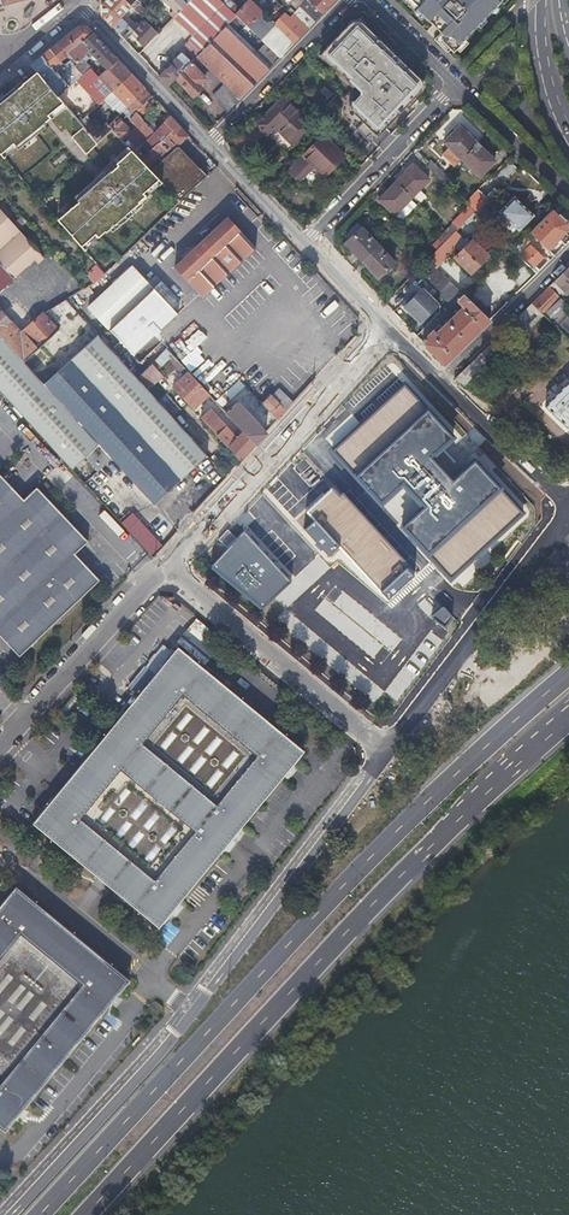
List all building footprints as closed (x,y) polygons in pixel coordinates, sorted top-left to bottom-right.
[(130,6),(125,0),(105,0),(102,3),(102,17),(119,34),(126,27),(127,25),(120,17),(130,6)] [(185,6),(180,0),(162,0),(173,12),(169,16),(172,19),(181,10),(185,6)] [(199,44),(203,49),(234,17),(217,0),(190,0),(185,6),(181,10),(201,30),(193,38),(199,44)] [(217,0),(234,17),(279,58),(294,42),(335,0),(304,0),(288,18),(283,14),(273,24),(259,11),(257,13),(244,1),(236,9),(226,0),(218,0),(217,0)] [(419,7),(417,9),(445,37),(441,40),(454,52),(460,46),(458,44),(501,0),(412,0),(419,7)] [(145,20),(150,16),(138,4),(137,4),(133,8),(141,17),(145,20)] [(119,34),(138,54),(158,33),(145,20),(141,17),(135,23),(145,33),(138,40),(126,27),(119,34)] [(220,80),(224,83),(239,98),(279,58),(234,17),(203,49),(200,52),(193,59),(196,62),(199,65),(201,62),(212,72),(207,77),(215,85),(220,80)] [(422,89),(422,82),(420,78),(363,22),(360,21),(356,20),(353,21),(350,22),(319,54),(333,67),(336,64),(351,78),(348,80),(359,91),(359,96),(351,104),(354,106),(353,113),(377,136),(422,89)] [(77,27),(50,50),(61,62),(70,54),(77,63),(91,52),(92,54),(92,55),(92,57),(93,58),(94,59),(95,60),(98,59),(107,70),(118,60),(87,27),(77,27)] [(50,50),(31,66),(37,73),(58,97),(77,81),(91,68),(85,61),(77,68),(70,60),(64,65),(61,62),(50,50)] [(167,86),(175,77),(190,62),(181,52),(157,76),(167,86)] [(191,67),(196,62),(193,59),(190,62),(175,77),(194,97),(202,90),(198,86),(204,80),(191,67)] [(106,98),(113,92),(131,74),(118,60),(107,70),(99,77),(91,68),(77,81),(99,105),(102,103),(106,98)] [(207,77),(212,72),(201,62),(199,65),(201,67),(199,69),(207,77)] [(58,97),(37,73),(0,103),(0,154),(1,155),(14,144),(15,146),(21,140),(23,142),(46,123),(43,120),(48,116),(63,103),(58,97)] [(113,92),(127,107),(145,89),(131,74),(113,92)] [(239,98),(224,83),(211,96),(227,111),(239,98)] [(128,140),(137,149),(154,132),(139,116),(151,106),(147,101),(152,96),(145,89),(127,107),(133,114),(130,117),(130,120),(135,126),(131,130),(129,129),(124,135),(127,137),(134,131),(135,133),(128,140)] [(284,152),(298,137),(312,123),(283,95),(256,123),(284,152)] [(112,104),(109,101),(106,98),(102,103),(107,108),(112,104)] [(66,107),(63,103),(48,116),(51,120),(66,107)] [(123,141),(127,137),(124,135),(129,129),(127,126),(117,116),(108,125),(113,130),(122,141),(123,141)] [(154,132),(137,149),(134,153),(159,180),(179,202),(205,177),(176,147),(188,135),(170,116),(154,132)] [(77,120),(82,126),(85,123),(80,117),(77,120)] [(92,130),(88,133),(98,144),(113,130),(108,125),(103,120),(92,130)] [(88,133),(92,130),(86,122),(85,123),(82,126),(83,127),(88,133)] [(98,145),(98,144),(88,133),(83,127),(72,137),(87,154),(98,145)] [(444,143),(461,160),(476,144),(459,127),(444,143)] [(316,166),(326,175),(345,155),(323,134),(288,169),(299,179),(311,166),(316,166)] [(476,144),(461,160),(478,177),(493,161),(476,144)] [(137,200),(159,180),(134,153),(131,150),(117,164),(119,166),(112,172),(111,171),(79,201),(80,202),(74,208),(73,208),(59,221),(81,245),(94,233),(97,236),(104,230),(105,231),(138,201),(137,200)] [(425,166),(441,181),(446,175),(431,160),(425,166)] [(395,183),(410,197),(427,179),(412,165),(395,183)] [(441,181),(448,188),(453,182),(446,175),(441,181)] [(394,215),(410,197),(395,183),(379,200),(394,215)] [(464,203),(474,213),(475,215),(483,207),(489,200),(478,188),(464,203)] [(523,199),(521,201),(519,203),(513,197),(512,199),(506,193),(499,200),(505,206),(499,212),(518,231),(533,216),(525,209),(527,206),(528,203),(523,199)] [(568,219),(568,213),(559,203),(546,216),(552,222),(559,229),(568,219)] [(487,212),(483,207),(475,215),(480,219),(487,212)] [(35,261),(39,264),(44,260),(40,256),(41,255),(0,209),(0,293),(35,261)] [(174,267),(203,297),(257,246),(228,216),(174,267)] [(553,258),(557,254),(560,251),(542,229),(546,225),(547,227),(552,222),(546,216),(531,232),(553,258)] [(444,231),(450,236),(461,224),(456,219),(444,231)] [(361,260),(378,244),(361,227),(345,242),(361,260)] [(434,242),(438,247),(450,236),(444,231),(434,242)] [(468,244),(465,242),(462,239),(454,247),(460,252),(455,257),(470,272),(487,256),(471,240),(468,244)] [(394,262),(378,244),(361,260),(378,278),(394,262)] [(520,255),(528,263),(537,271),(545,262),(529,246),(520,255)] [(443,255),(437,249),(427,259),(434,265),(443,255)] [(436,290),(441,295),(451,282),(434,265),(427,259),(421,265),(416,271),(433,287),(436,290)] [(171,308),(178,301),(160,280),(153,286),(134,265),(89,306),(136,357),(180,318),(171,308)] [(559,316),(567,308),(559,301),(568,291),(568,267),(531,304),(544,316),(551,323),(559,316)] [(457,277),(451,282),(463,294),(468,289),(457,277)] [(451,306),(457,300),(465,309),(450,323),(448,321),(442,327),(436,333),(433,330),(422,341),(433,354),(442,365),(489,320),(463,294),(451,282),(441,295),(446,300),(451,306)] [(420,323),(437,306),(430,299),(431,297),(430,296),(423,289),(405,307),(420,323)] [(432,294),(430,296),(431,297),(438,305),(439,306),(446,300),(441,295),(436,290),(432,294)] [(430,299),(437,306),(438,305),(431,297),(430,299)] [(45,314),(53,322),(74,308),(66,300),(45,314)] [(521,338),(544,316),(531,304),(505,329),(513,337),(521,338)] [(24,360),(59,328),(53,322),(45,314),(22,335),(0,310),(0,334),(24,360)] [(559,316),(551,323),(568,341),(568,326),(559,316)] [(439,324),(433,330),(436,333),(442,327),(439,324)] [(150,505),(153,502),(155,504),(208,456),(147,390),(138,379),(98,335),(80,351),(59,328),(24,360),(0,334),(0,390),(72,468),(87,455),(100,470),(113,458),(115,460),(101,473),(115,489),(129,476),(146,494),(143,497),(150,505)] [(454,380),(458,383),(463,386),(497,353),(489,345),(454,380)] [(153,365),(138,379),(147,390),(163,375),(153,365)] [(208,394),(199,383),(189,373),(174,387),(193,408),(208,394)] [(215,402),(242,430),(255,445),(267,432),(238,401),(229,409),(223,402),(243,384),(239,380),(215,402)] [(554,418),(565,429),(568,426),(568,385),(568,384),(544,407),(554,418)] [(272,415),(277,411),(282,406),(271,394),(261,403),(272,415)] [(255,445),(242,430),(236,436),(219,418),(213,424),(201,410),(198,413),(241,461),(255,445)] [(402,488),(417,504),(405,516),(357,464),(306,511),(388,599),(439,551),(424,536),(436,525),(439,529),(457,513),(419,472),(402,488)] [(103,580),(78,554),(91,542),(40,487),(27,499),(0,471),(0,632),(22,656),(103,580)] [(478,554),(442,583),(446,588),(482,558),(478,554)] [(160,927),(304,751),(178,648),(38,819),(34,824),(160,927)] [(128,980),(15,887),(0,905),(0,1128),(4,1132),(128,980)]
